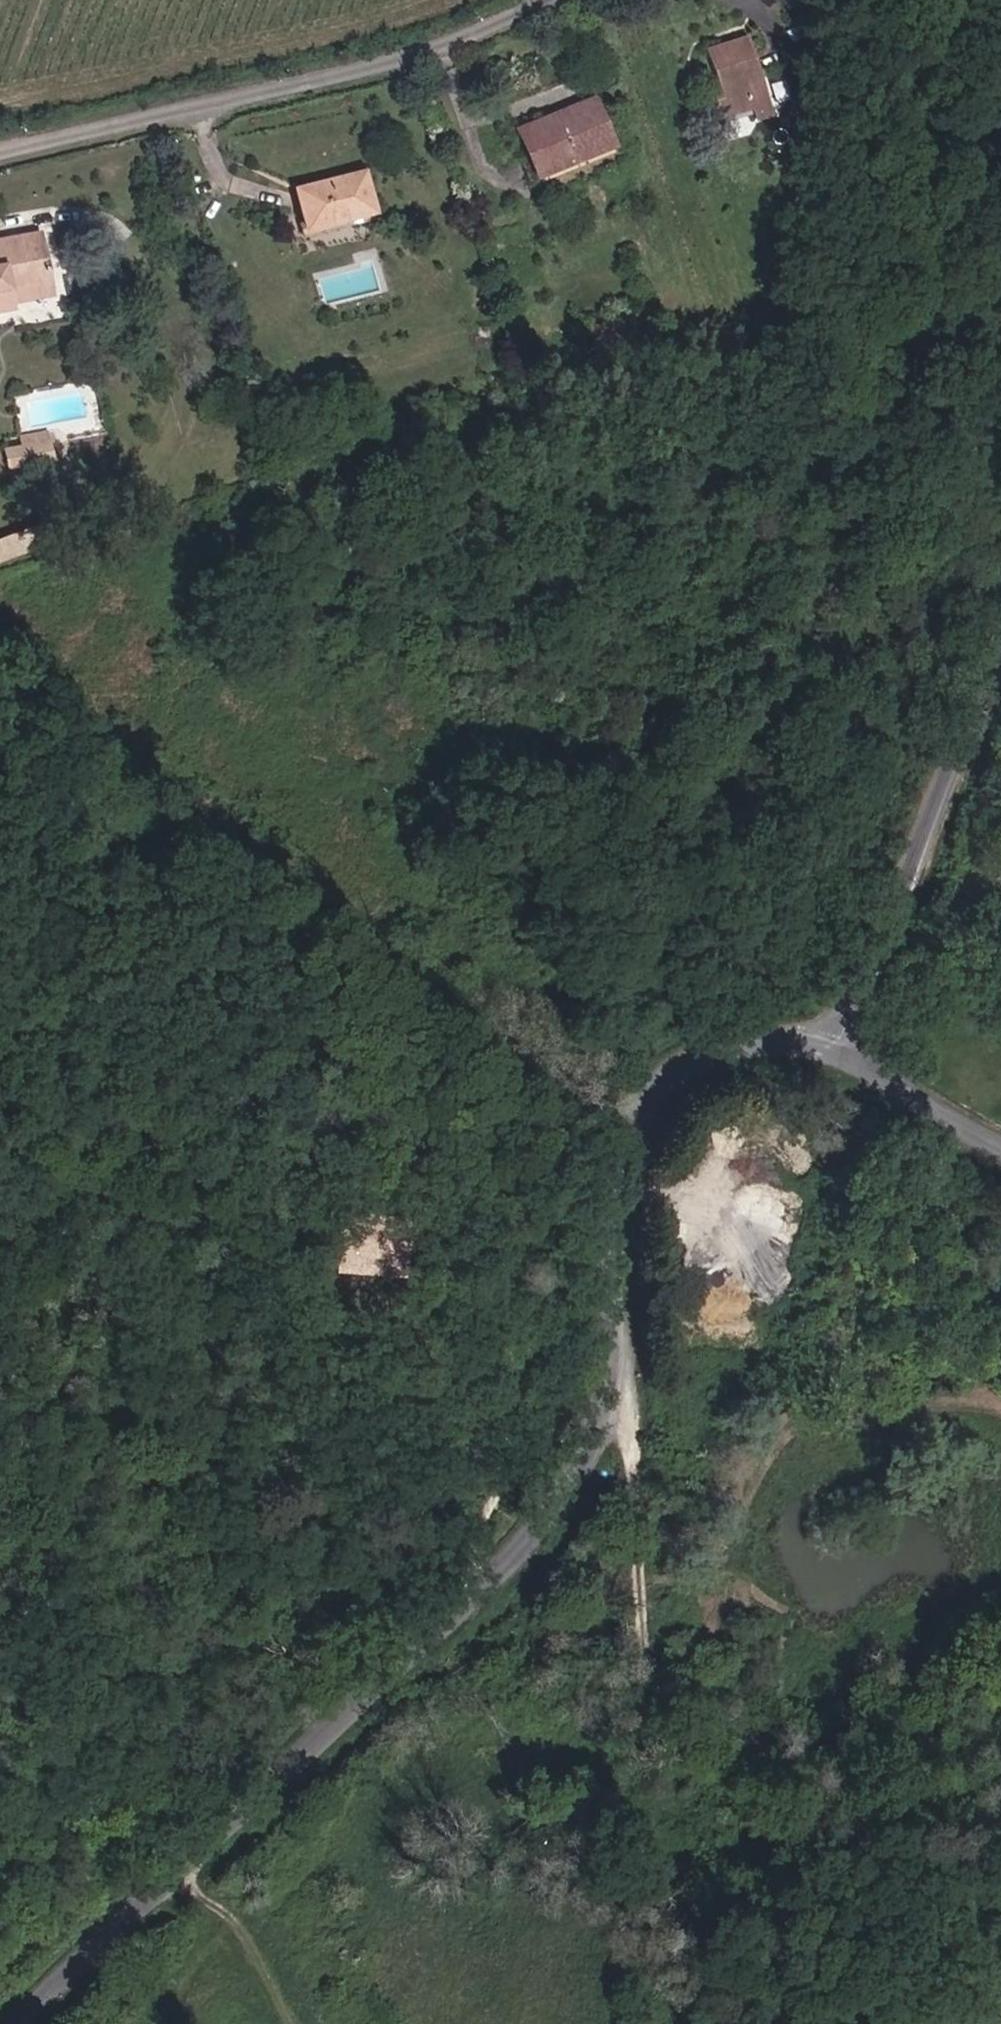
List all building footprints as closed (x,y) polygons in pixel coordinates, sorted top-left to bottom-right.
[(770,115),(746,40),(705,52),(715,86),(708,88),(718,118),(749,109),(753,120),(770,115)] [(610,147),(592,101),(518,131),(536,177),(610,147)] [(372,213),(363,173),(296,190),(305,229),(372,213)] [(50,293),(38,235),(0,243),(0,310),(11,308),(9,301),(50,293)] [(49,460),(45,433),(20,436),(22,446),(2,448),(4,467),(49,460)] [(48,542),(43,525),(0,541),(0,560),(48,542)] [(325,1179),(321,1169),(315,1172),(318,1182),(325,1179)] [(390,1276),(393,1231),(329,1226),(326,1272),(390,1276)]
